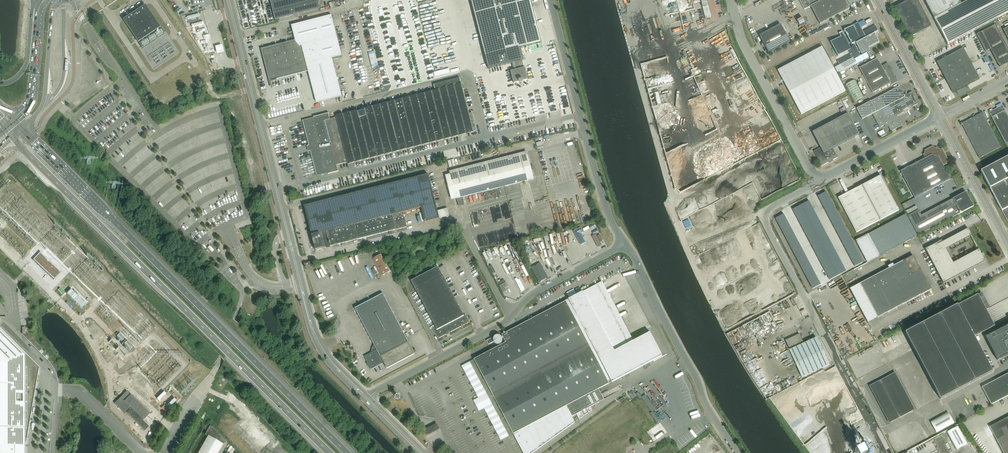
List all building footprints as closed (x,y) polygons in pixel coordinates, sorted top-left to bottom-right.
[(318,0),(270,0),(275,19),(320,8),(318,0)] [(472,5),(489,69),(512,63),(514,70),(511,71),(510,71),(514,83),(527,80),(528,79),(525,67),(522,68),(520,61),(524,60),(520,48),(533,45),(542,43),(542,42),(531,0),(471,0),(472,5)] [(706,19),(708,20),(709,18),(711,17),(707,0),(706,0),(701,1),(706,19)] [(804,9),(811,6),(820,24),(850,9),(845,0),(799,0),(804,9)] [(910,38),(931,26),(917,0),(908,0),(894,8),(910,38)] [(934,19),(948,44),(1007,12),(1007,0),(969,0),(961,5),(958,0),(924,0),(934,19)] [(795,12),(800,9),(796,3),(791,5),(795,12)] [(123,20),(138,43),(160,28),(145,5),(123,20)] [(331,15),(291,26),(296,42),(281,46),(281,44),(278,45),(278,47),(268,49),(263,50),(271,81),(308,71),(316,103),(342,96),(332,58),(342,55),(331,15)] [(681,19),(682,29),(691,29),(690,25),(688,25),(688,21),(685,21),(684,19),(681,19)] [(852,45),(856,43),(862,55),(867,53),(871,51),(869,48),(879,42),(875,33),(878,31),(875,26),(863,32),(861,28),(858,22),(853,25),(844,30),(852,45)] [(759,36),(769,53),(790,42),(781,24),(759,36)] [(999,33),(995,25),(977,35),(985,51),(990,49),(999,66),(1007,62),(1007,50),(999,33)] [(831,42),(838,56),(852,49),(842,31),(839,33),(841,37),(831,42)] [(651,38),(651,42),(638,43),(639,52),(643,52),(643,48),(656,48),(655,38),(651,38)] [(222,46),(215,48),(217,55),(224,53),(222,46)] [(822,47),(778,70),(801,115),(846,91),(822,47)] [(953,93),(979,79),(963,48),(937,62),(953,93)] [(372,66),(379,65),(376,51),(370,52),(372,66)] [(862,55),(853,60),(856,64),(869,57),(867,53),(862,55)] [(853,60),(850,54),(837,61),(839,65),(835,68),(838,73),(856,64),(853,60)] [(890,85),(897,82),(888,63),(882,66),(877,58),(859,68),(873,93),(890,84),(890,85)] [(329,113),(314,117),(313,117),(314,117),(314,118),(302,121),(303,121),(309,146),(308,146),(309,151),(311,151),(317,176),(328,173),(328,174),(339,171),(338,171),(337,165),(347,162),(348,164),(474,132),(474,131),(476,131),(472,113),(469,114),(463,89),(464,89),(463,84),(462,85),(462,84),(461,84),(459,79),(434,85),(435,91),(335,116),(336,118),(330,119),(328,113),(329,113)] [(845,85),(854,103),(864,98),(855,80),(845,85)] [(885,94),(857,109),(862,120),(872,114),(880,128),(884,125),(885,127),(888,126),(891,131),(902,126),(897,116),(904,112),(903,110),(912,105),(912,107),(917,104),(914,98),(915,97),(912,91),(904,95),(899,86),(885,94)] [(989,113),(1006,144),(1007,143),(1007,116),(1003,106),(989,113)] [(982,157),(1001,147),(984,115),(983,112),(964,122),(970,133),(967,134),(980,158),(982,157)] [(814,151),(822,166),(838,157),(833,148),(859,135),(848,114),(812,132),(820,148),(814,151)] [(925,158),(909,166),(901,171),(915,197),(923,193),(950,179),(943,166),(947,164),(946,163),(947,160),(948,160),(942,149),(941,150),(933,147),(933,146),(924,150),(925,151),(924,154),(923,155),(925,158)] [(458,199),(460,207),(466,205),(464,197),(535,178),(528,154),(450,174),(457,199),(458,199)] [(981,171),(1007,223),(1007,157),(981,171)] [(312,235),(315,250),(353,241),(353,242),(359,241),(358,239),(407,227),(403,212),(421,207),(425,222),(440,219),(449,216),(447,208),(438,211),(428,175),(304,206),(312,235)] [(856,233),(899,210),(881,176),(838,198),(856,233)] [(826,192),(818,196),(821,201),(828,197),(826,192)] [(973,206),(966,192),(921,215),(918,210),(908,216),(918,236),(973,206)] [(828,197),(821,201),(823,206),(831,201),(828,197)] [(809,201),(801,206),(806,215),(814,210),(809,201)] [(831,201),(823,206),(825,210),(833,206),(831,201)] [(801,206),(793,210),(798,219),(806,215),(801,206)] [(833,206),(825,210),(828,214),(835,210),(833,206)] [(814,210),(806,215),(808,219),(816,215),(814,210)] [(835,210),(828,214),(830,219),(838,215),(835,210)] [(778,223),(786,218),(784,214),(775,218),(778,223)] [(906,214),(868,234),(856,240),(867,262),(880,256),(917,236),(906,214)] [(806,215),(798,219),(800,223),(808,219),(806,215)] [(816,215),(808,219),(810,224),(818,219),(816,215)] [(838,215),(830,219),(832,223),(840,219),(838,215)] [(780,227),(788,223),(786,218),(778,223),(780,227)] [(808,219),(800,223),(803,228),(810,224),(808,219)] [(818,219),(810,224),(813,228),(821,224),(818,219)] [(840,219),(832,223),(835,228),(843,224),(840,219)] [(788,223),(780,227),(783,232),(791,227),(788,223)] [(810,224),(803,228),(805,232),(813,228),(810,224)] [(821,224),(813,228),(815,233),(823,228),(821,224)] [(843,224),(835,228),(838,234),(846,230),(843,224)] [(783,232),(785,236),(793,232),(791,227),(783,232)] [(813,228),(805,232),(807,237),(815,233),(813,228)] [(823,228),(815,233),(818,237),(825,233),(823,228)] [(925,249),(943,283),(985,261),(976,243),(979,249),(953,263),(946,249),(972,235),(968,228),(938,244),(937,243),(930,246),(925,249)] [(846,230),(838,234),(840,239),(848,235),(846,230)] [(796,236),(793,232),(785,236),(787,241),(796,236)] [(815,233),(807,237),(810,241),(818,237),(815,233)] [(825,233),(818,237),(821,243),(829,239),(825,233)] [(848,235),(840,239),(843,243),(851,239),(848,235)] [(790,245),(798,241),(796,236),(787,241),(790,245)] [(818,237),(810,241),(813,247),(821,243),(818,237)] [(829,239),(821,243),(823,248),(831,244),(829,239)] [(851,239),(843,243),(845,248),(853,244),(851,239)] [(798,241),(790,245),(792,250),(800,246),(798,241)] [(821,243),(813,247),(815,252),(823,248),(821,243)] [(831,244),(823,248),(826,252),(833,248),(831,244)] [(853,244),(845,248),(847,252),(855,248),(853,244)] [(804,253),(800,246),(792,250),(796,257),(804,253)] [(823,248),(815,252),(818,256),(826,252),(823,248)] [(833,248),(826,252),(828,257),(836,253),(833,248)] [(855,248),(847,252),(850,257),(858,253),(855,248)] [(51,276),(50,277),(53,281),(61,272),(40,252),(32,260),(47,275),(48,274),(51,276)] [(826,252),(818,256),(820,261),(828,257),(826,252)] [(798,262),(807,258),(804,253),(796,257),(798,262)] [(836,253),(828,257),(830,260),(830,261),(838,257),(838,256),(836,253)] [(858,253),(850,257),(852,261),(860,257),(858,253)] [(391,271),(382,254),(372,259),(381,276),(391,271)] [(850,288),(868,322),(932,288),(914,255),(850,288)] [(828,257),(820,261),(822,264),(822,265),(830,261),(830,260),(828,257)] [(838,257),(830,261),(833,266),(840,262),(838,257)] [(860,257),(852,261),(855,266),(862,261),(860,257)] [(801,266),(809,262),(807,258),(798,262),(801,266)] [(830,261),(822,265),(825,270),(833,266),(830,261)] [(803,271),(811,267),(809,262),(801,266),(803,271)] [(840,262),(833,266),(835,270),(843,266),(840,262)] [(833,266),(825,270),(827,274),(835,270),(833,266)] [(843,266),(835,270),(837,275),(845,271),(843,266)] [(411,281),(416,290),(435,327),(433,329),(438,339),(446,334),(447,335),(449,334),(449,333),(469,322),(466,315),(463,316),(438,267),(411,281)] [(803,271),(806,275),(814,271),(811,267),(803,271)] [(835,270),(827,274),(830,279),(837,275),(835,270)] [(814,271),(806,275),(808,280),(816,276),(814,271)] [(808,280),(810,284),(819,280),(816,276),(808,280)] [(821,285),(819,280),(810,284),(813,289),(821,285)] [(609,384),(662,356),(650,333),(633,341),(602,282),(566,301),(609,384)] [(575,292),(574,289),(567,293),(569,298),(587,288),(586,286),(575,292)] [(383,294),(355,308),(375,347),(375,348),(373,348),(373,350),(374,350),(374,351),(364,357),(371,370),(390,359),(389,357),(393,355),(394,357),(411,348),(410,346),(383,294)] [(978,294),(905,333),(940,399),(958,390),(992,372),(974,337),(995,326),(994,326),(977,295),(978,295),(978,294)] [(474,359),(474,360),(494,397),(492,397),(492,402),(496,402),(491,405),(502,426),(508,423),(513,434),(523,452),(533,452),(575,423),(571,418),(576,415),(579,420),(592,410),(591,407),(600,402),(594,392),(609,384),(566,301),(523,324),(502,335),(506,343),(474,359)] [(985,338),(997,360),(1007,355),(1007,352),(1003,343),(1007,340),(1007,326),(985,338)] [(0,330),(0,452),(27,452),(27,451),(41,371),(16,346),(11,341),(0,330)] [(790,350),(804,343),(800,334),(785,340),(790,350)] [(493,340),(493,341),(494,341),(494,342),(494,343),(495,343),(495,344),(496,344),(497,344),(497,345),(498,345),(499,345),(499,344),(500,344),(501,344),(501,343),(502,343),(502,342),(502,341),(503,341),(503,340),(503,339),(502,339),(502,338),(502,337),(501,337),(501,336),(500,336),(499,335),(498,335),(497,335),(496,336),(495,336),(494,337),(494,338),(493,339),(493,340)] [(789,350),(802,377),(829,365),(817,338),(804,343),(790,350),(789,350)] [(139,362),(134,358),(131,361),(135,366),(139,362)] [(494,397),(474,360),(467,363),(461,366),(478,398),(474,401),(480,412),(484,409),(501,441),(505,439),(513,434),(508,423),(502,426),(491,405),(496,402),(492,402),(492,397),(494,397)] [(1007,396),(1007,373),(982,387),(991,405),(1007,396)] [(131,395),(127,391),(114,404),(125,414),(126,413),(145,431),(149,427),(143,421),(150,414),(131,394),(131,395)] [(913,411),(910,406),(897,413),(900,418),(913,411)] [(930,422),(935,432),(953,423),(948,413),(938,418),(935,413),(928,416),(931,421),(930,422)] [(989,426),(1003,452),(1007,452),(1007,417),(989,426)] [(198,452),(218,452),(223,444),(222,444),(226,441),(212,427),(209,425),(204,433),(208,436),(198,452)] [(432,435),(440,430),(437,425),(429,429),(425,431),(428,437),(432,435)] [(958,426),(947,432),(957,450),(968,444),(958,426)] [(854,443),(857,449),(856,449),(858,452),(872,452),(866,440),(861,443),(860,440),(854,443)]
